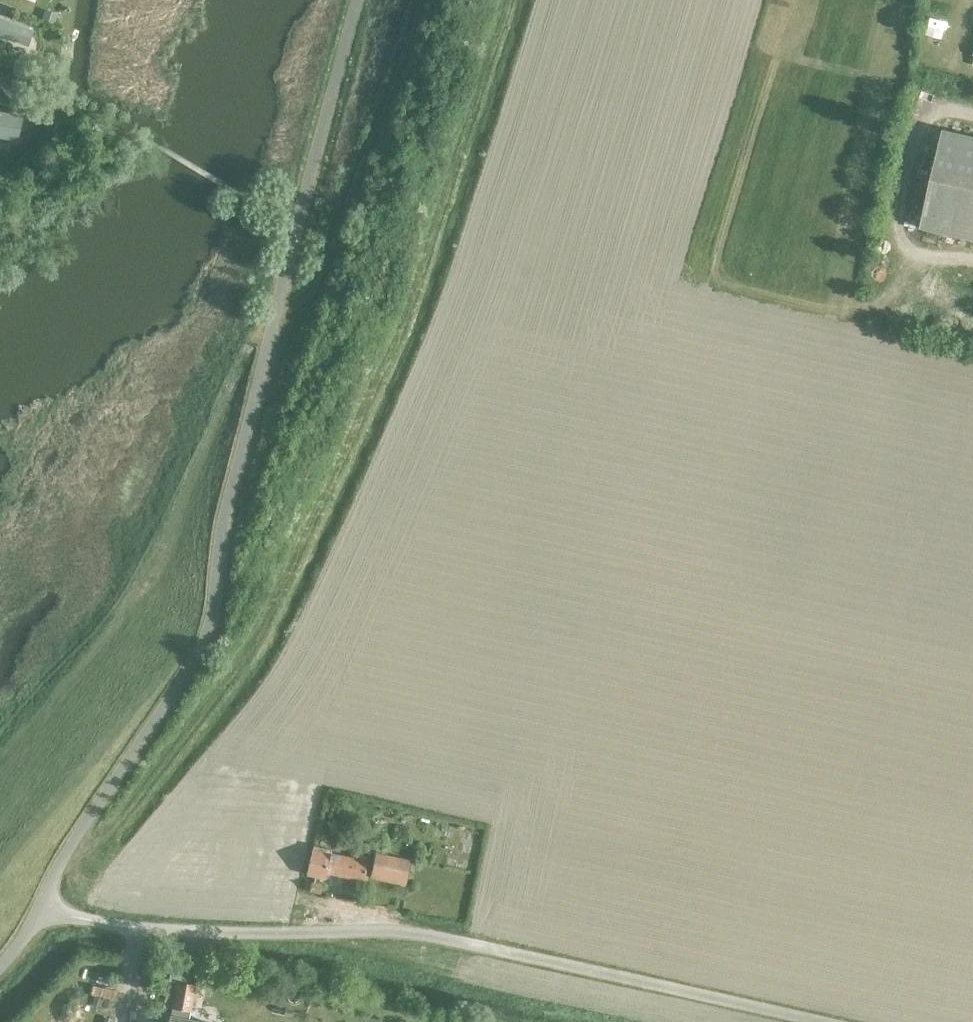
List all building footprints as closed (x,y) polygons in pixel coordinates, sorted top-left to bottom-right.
[(41,18),(40,21),(52,25),(55,15),(43,11),(41,18)] [(33,35),(0,22),(0,41),(27,51),(33,35)] [(0,114),(0,139),(17,142),(22,118),(0,114)] [(972,240),(972,137),(941,130),(919,227),(972,240)] [(355,856),(354,860),(328,854),(329,851),(312,847),(306,875),(323,879),(324,872),(363,881),(367,863),(365,863),(366,859),(355,856)] [(404,886),(409,862),(375,854),(370,878),(404,886)] [(320,893),(322,885),(311,883),(310,891),(320,893)] [(161,993),(165,993),(163,1006),(170,1008),(170,1011),(169,1013),(168,1021),(213,1021),(188,1017),(189,1013),(189,1011),(194,985),(188,984),(190,974),(170,970),(168,980),(163,979),(161,993)] [(92,996),(90,1005),(99,1007),(101,998),(92,996)] [(103,998),(101,1007),(110,1009),(112,1000),(103,998)]
